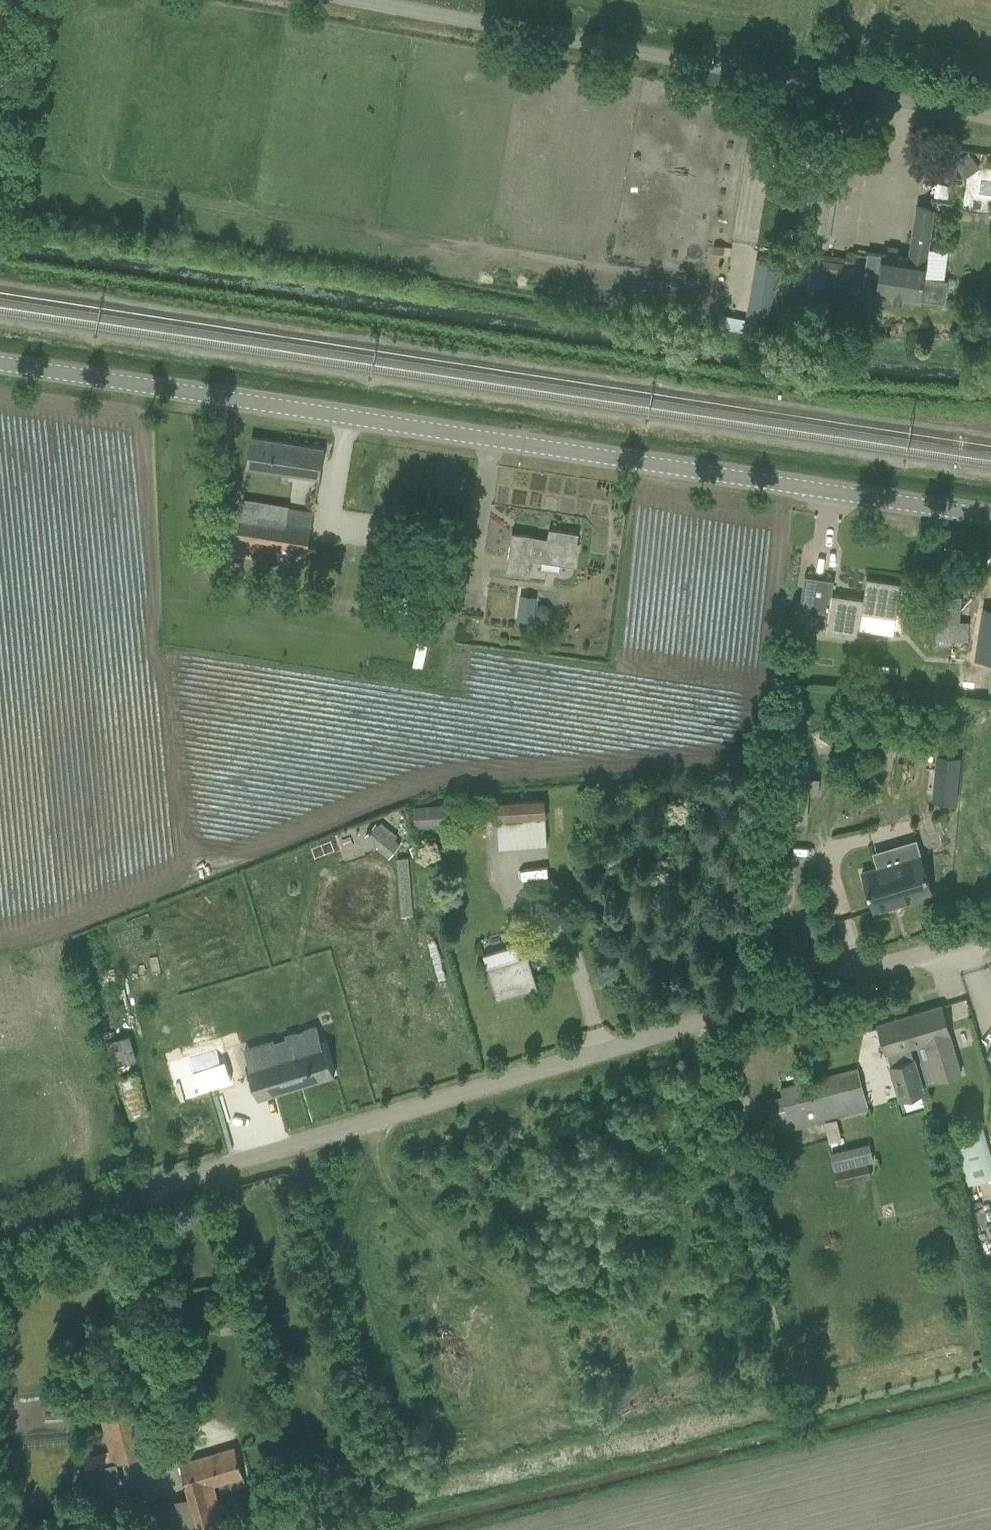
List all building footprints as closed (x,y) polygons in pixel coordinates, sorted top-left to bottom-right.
[(923,276),(934,209),(918,206),(910,258),(883,254),(868,252),(862,291),(944,303),(948,280),(923,276)] [(831,228),(798,224),(796,242),(829,246),(831,228)] [(839,273),(841,259),(784,251),(781,264),(839,273)] [(746,320),(768,323),(778,262),(766,260),(757,309),(748,308),(746,320)] [(822,308),(809,307),(808,319),(821,320),(822,308)] [(247,466),(294,473),(320,477),(325,448),(252,437),(247,466)] [(237,551),(309,562),(316,511),(290,506),(289,516),(243,509),(237,551)] [(574,566),(579,533),(549,529),(547,542),(535,540),(536,536),(512,532),(506,571),(530,575),(532,559),(574,566)] [(834,580),(819,577),(804,575),(799,608),(828,612),(825,633),(859,638),(863,613),(896,617),(901,583),(867,578),(863,599),(832,594),(834,580)] [(520,594),(517,619),(533,621),(536,596),(520,594)] [(968,638),(969,618),(961,618),(961,597),(937,596),(936,638),(968,638)] [(982,600),(974,649),(990,652),(990,601),(982,600)] [(937,755),(932,801),(956,803),(961,757),(937,755)] [(544,798),(513,800),(513,793),(495,794),(496,801),(497,820),(546,816),(544,798)] [(443,803),(418,805),(413,805),(416,827),(449,824),(447,803),(443,803)] [(401,844),(388,833),(379,845),(376,847),(389,858),(401,844)] [(874,911),(933,893),(921,855),(863,872),(874,911)] [(399,897),(409,897),(411,857),(400,857),(399,897)] [(497,999),(538,987),(528,954),(520,956),(516,944),(484,953),(497,999)] [(925,1043),(928,1050),(936,1080),(962,1072),(951,1035),(942,1005),(909,1015),(916,1045),(925,1043)] [(902,1101),(922,1094),(921,1089),(922,1089),(910,1047),(916,1045),(909,1015),(878,1024),(887,1055),(888,1055),(891,1065),(902,1101)] [(290,1051),(250,1064),(248,1064),(258,1098),(335,1075),(324,1041),(322,1042),(317,1025),(305,1029),(305,1031),(298,1033),(297,1031),(285,1035),(286,1037),(290,1051)] [(106,1042),(112,1065),(128,1061),(122,1038),(106,1042)] [(172,1070),(182,1101),(233,1085),(224,1055),(172,1070)] [(791,1129),(869,1109),(858,1068),(781,1088),(791,1129)] [(149,1113),(139,1073),(118,1079),(129,1119),(149,1113)] [(951,1137),(960,1167),(990,1158),(990,1125),(951,1137)] [(749,1141),(756,1134),(749,1128),(743,1136),(749,1141)] [(866,1160),(873,1158),(868,1139),(828,1150),(838,1183),(870,1174),(866,1160)] [(987,1366),(987,1365),(985,1359),(978,1361),(979,1367),(980,1368),(987,1366)] [(110,1512),(132,1504),(125,1483),(123,1484),(116,1462),(147,1454),(130,1390),(97,1399),(109,1442),(111,1450),(84,1458),(94,1496),(104,1493),(110,1512)] [(163,1428),(176,1425),(171,1409),(159,1412),(163,1428)] [(190,1496),(201,1529),(228,1529),(214,1484),(230,1480),(232,1488),(246,1484),(235,1447),(180,1463),(190,1496)]
